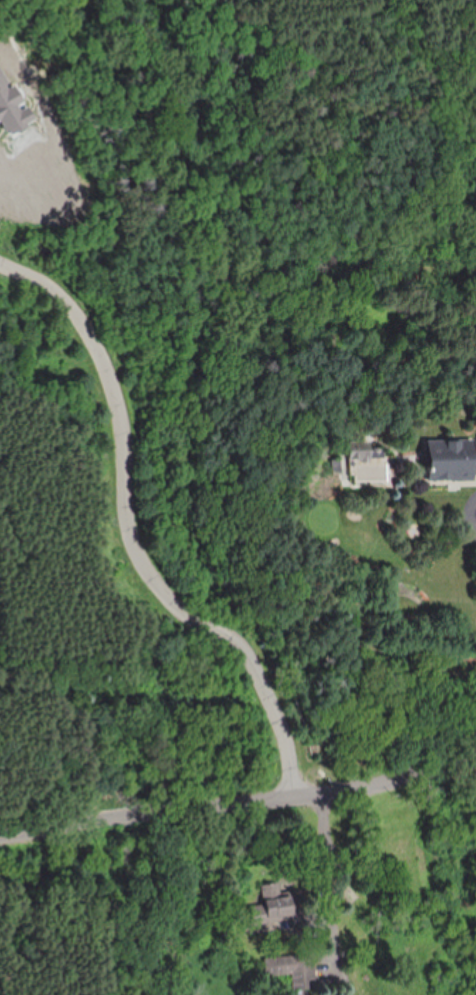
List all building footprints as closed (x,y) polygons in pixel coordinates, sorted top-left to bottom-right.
[(14,83),(9,86),(0,69),(0,120),(1,119),(9,135),(34,122),(14,83)] [(426,439),(426,479),(474,479),(474,472),(475,472),(475,439),(426,439)] [(259,885),(267,920),(299,913),(294,890),(280,893),(278,881),(259,885)] [(291,974),(292,989),(315,988),(312,954),(263,958),(264,976),(291,974)]
